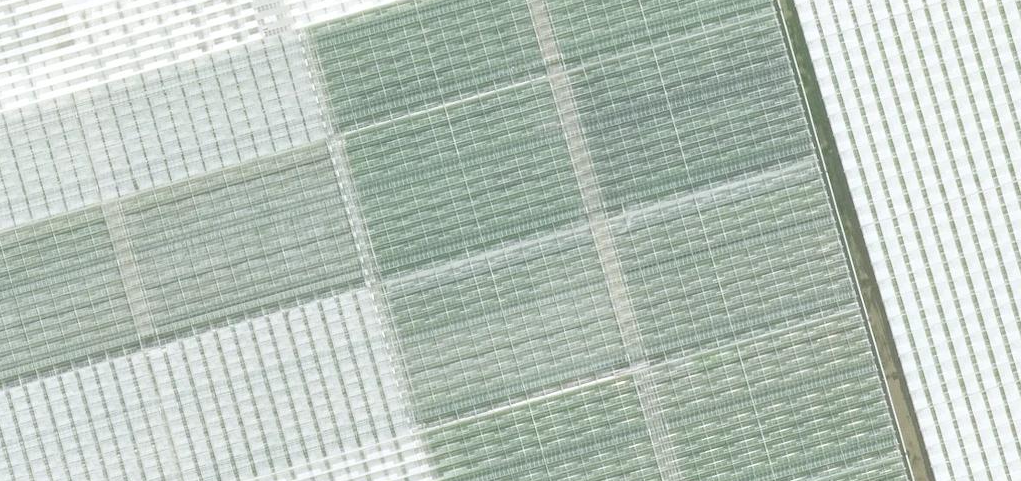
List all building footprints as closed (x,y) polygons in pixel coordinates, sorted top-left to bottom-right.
[(819,187),(812,163),(832,157),(786,0),(0,0),(0,480),(906,480),(819,187)] [(935,480),(1020,480),(1020,0),(793,0),(935,480)]
